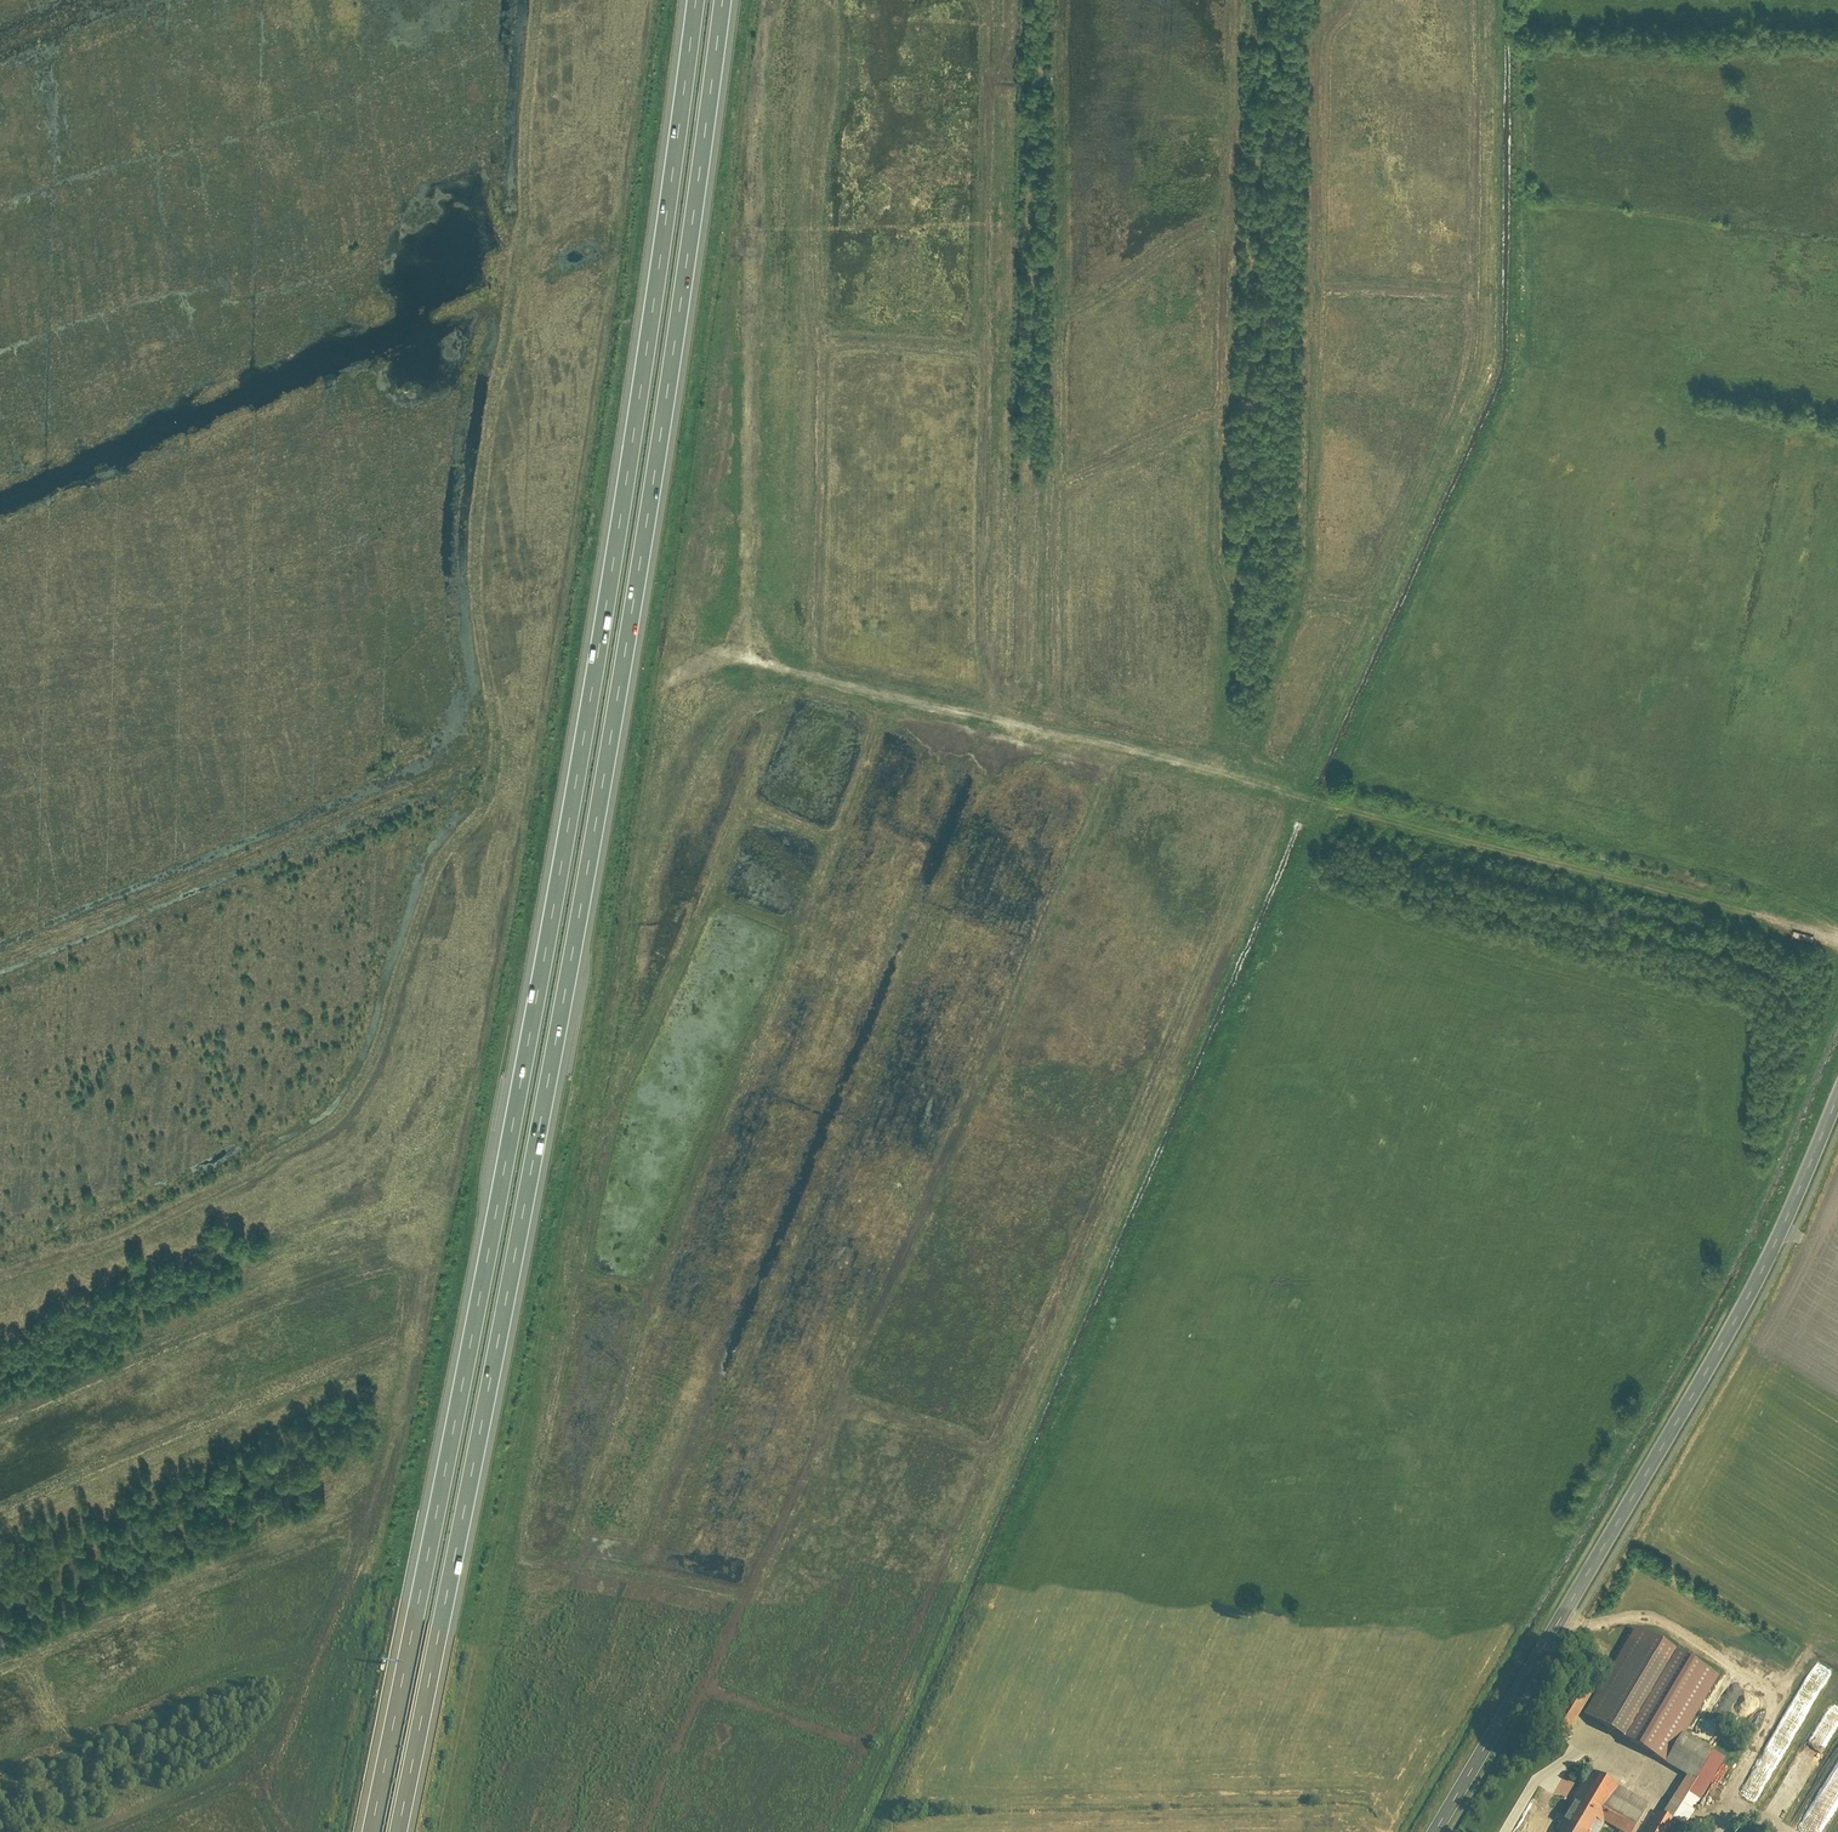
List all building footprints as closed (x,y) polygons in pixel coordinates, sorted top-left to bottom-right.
[(1592,1693),(1579,1716),(1682,1777),(1691,1782),(1710,1750),(1682,1733),(1716,1676),(1631,1627),(1592,1693)] [(1561,1743),(1579,1716),(1592,1693),(1575,1683),(1544,1732),(1561,1743)] [(1691,1782),(1682,1777),(1662,1812),(1684,1824),(1723,1757),(1710,1750),(1691,1782)] [(1558,1831),(1593,1831),(1600,1820),(1620,1831),(1630,1831),(1646,1804),(1585,1769),(1551,1828),(1558,1831)] [(1789,1799),(1794,1802),(1806,1780),(1801,1777),(1797,1783),(1796,1783),(1791,1792),(1782,1787),(1773,1804),(1783,1810),(1789,1799)] [(1654,1808),(1641,1831),(1679,1831),(1684,1824),(1662,1812),(1654,1808)]
